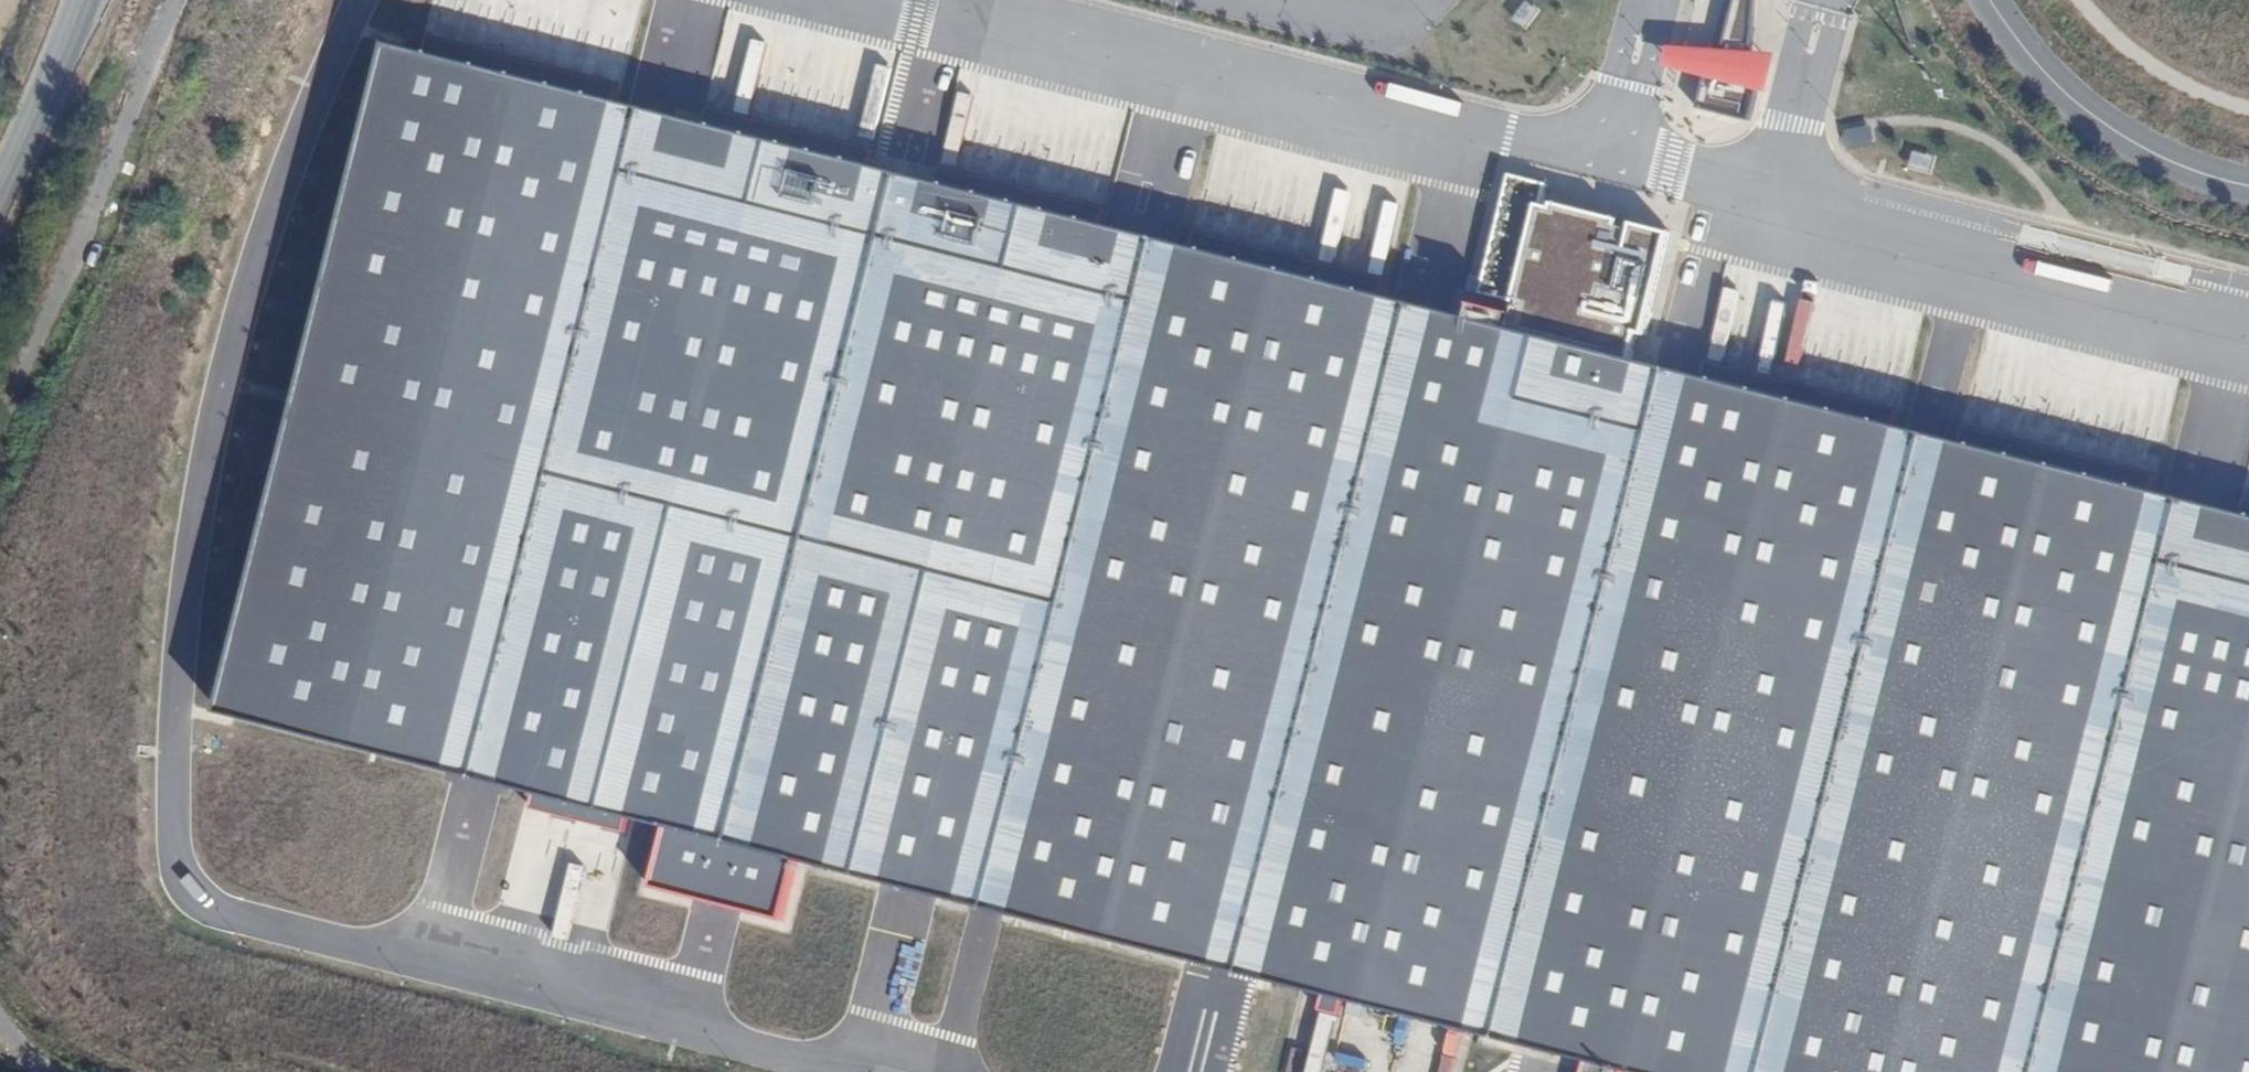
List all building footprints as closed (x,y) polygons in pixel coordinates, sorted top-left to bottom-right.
[(1614,0),(1584,0),(1583,4),(1570,0),(1522,0),(1507,44),(1538,54),(1546,31),(1551,32),(1543,57),(1590,73),(1614,0)] [(378,36),(209,700),(665,815),(649,878),(780,911),(796,848),(946,886),(975,894),(1008,902),(1187,947),(1260,966),(1302,977),(1477,1021),(1519,1031),(1586,1048),(1580,1071),(1620,1071),(1623,1058),(1635,1061),(1679,1071),(2248,1071),(2248,491),(2238,488),(2233,506),(2146,484),(2150,466),(1957,417),(1953,435),(1890,419),(1895,401),(1701,352),(1696,370),(1628,353),(1634,329),(1641,330),(1667,228),(1624,217),(1621,227),(1610,225),(1613,214),(1546,197),(1544,205),(1532,202),(1502,321),(1382,291),(1387,272),(1195,223),(1190,242),(1102,220),(1106,202),(942,161),(938,178),(378,36)]
